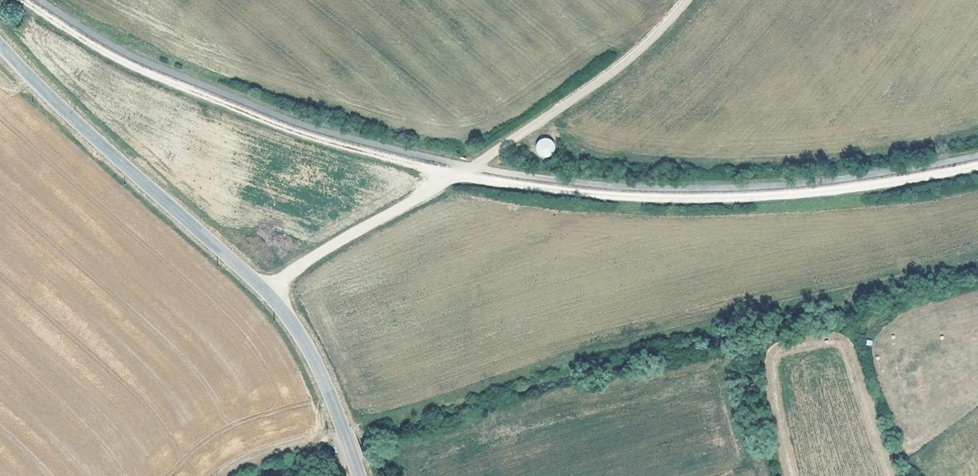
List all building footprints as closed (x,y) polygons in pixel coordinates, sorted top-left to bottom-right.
[(553,155),(552,138),(538,139),(540,156),(553,155)]
